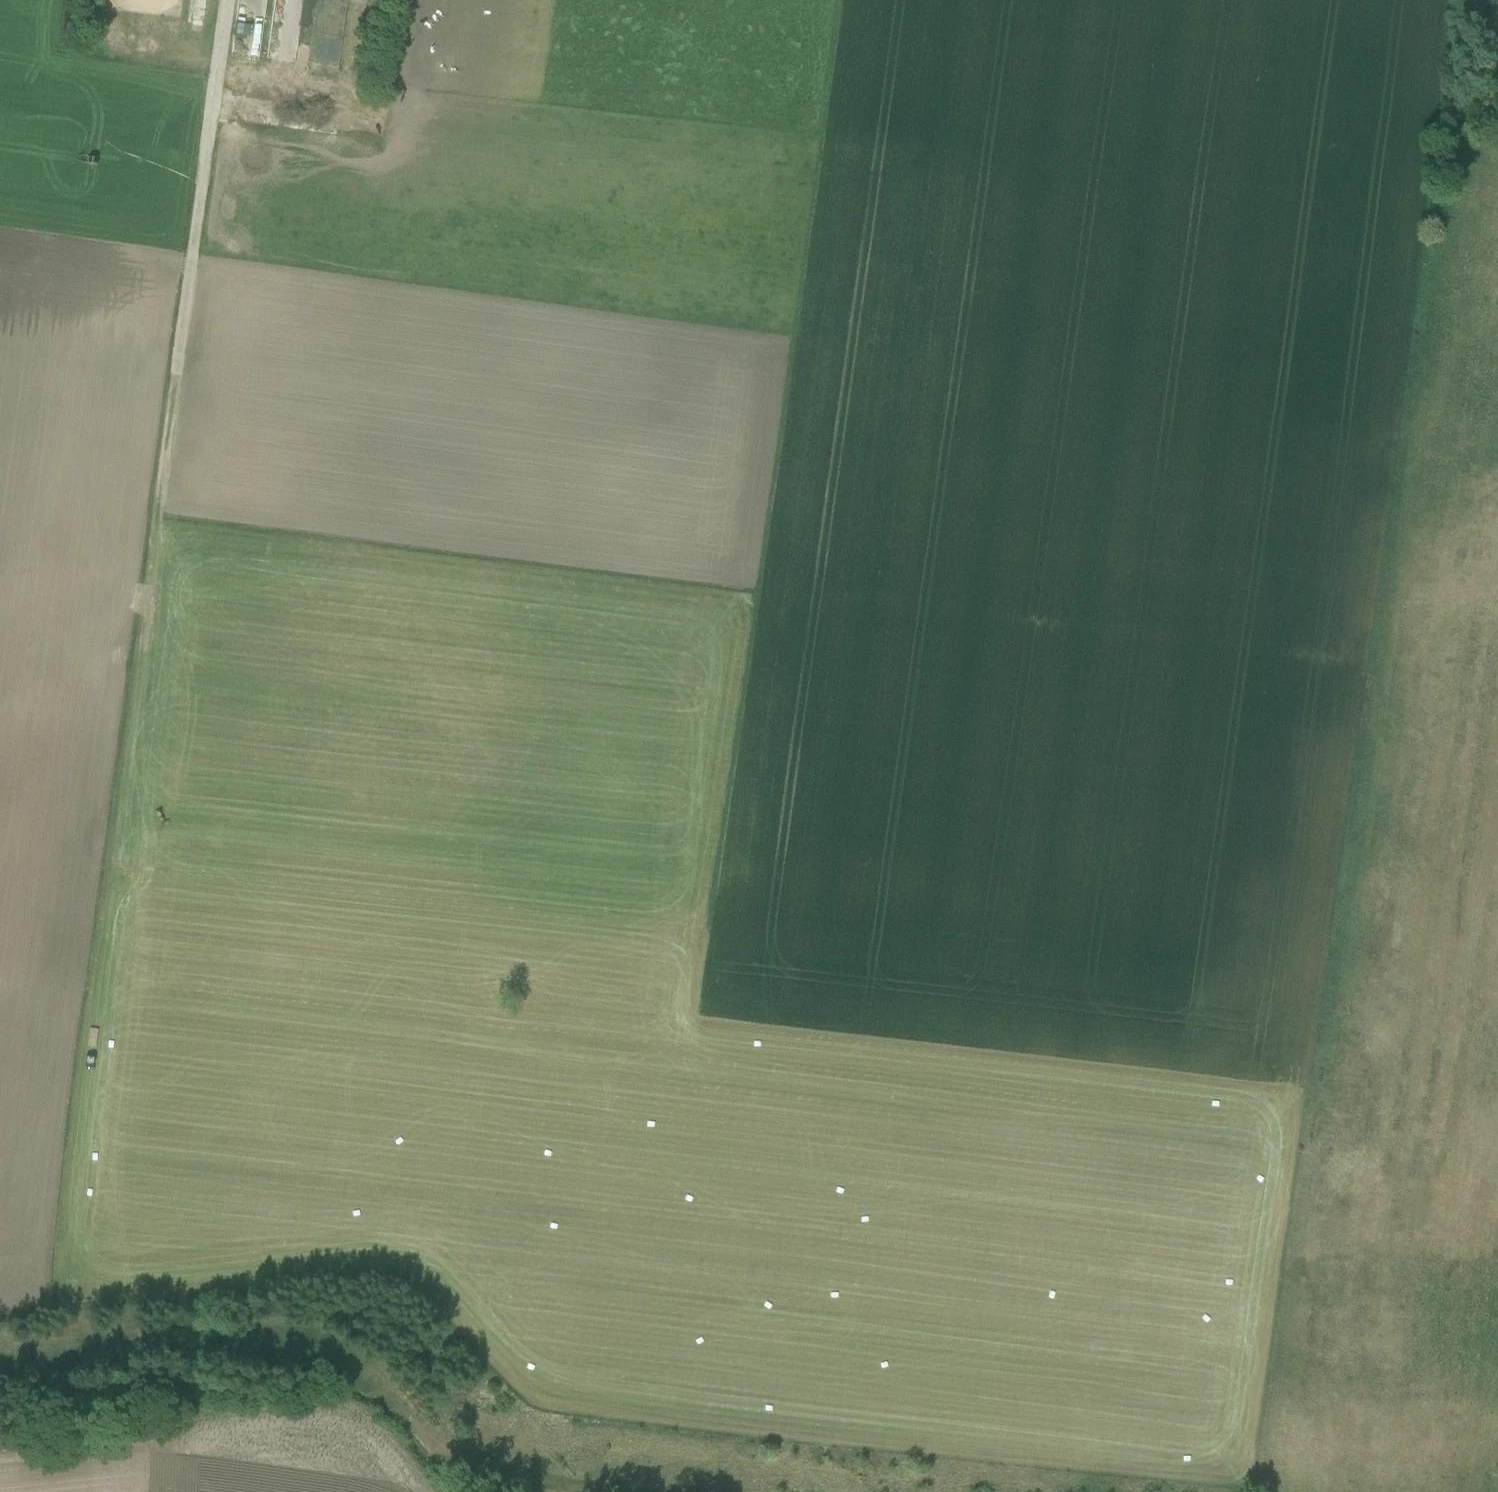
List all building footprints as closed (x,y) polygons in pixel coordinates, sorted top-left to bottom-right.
[(260,22),(287,23),(287,0),(261,0),(260,22)] [(331,0),(304,0),(299,62),(326,64),(331,0)]
